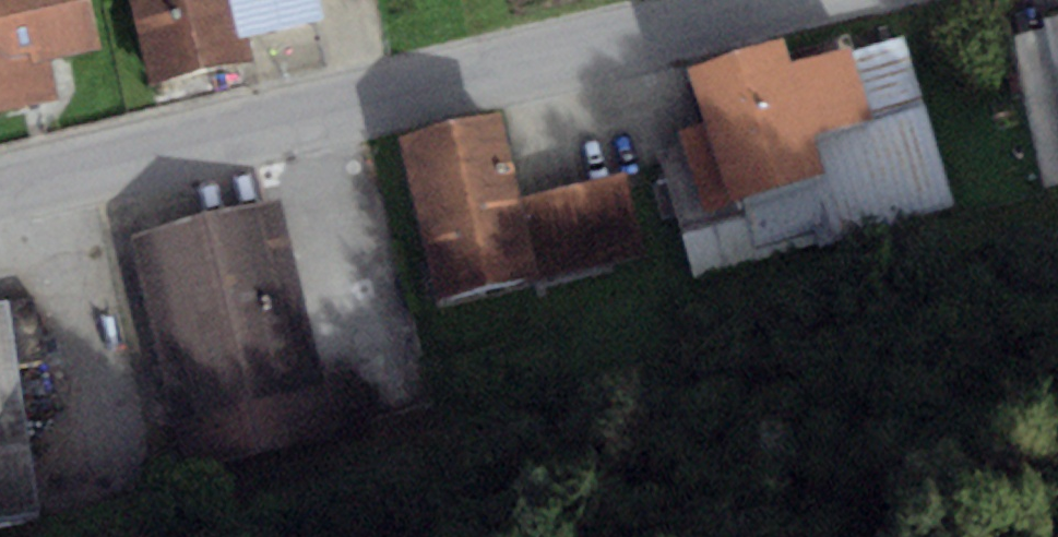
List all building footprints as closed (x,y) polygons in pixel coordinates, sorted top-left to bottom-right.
[(59,98),(50,60),(103,48),(91,0),(0,0),(0,112),(59,98)] [(149,84),(242,63),(254,60),(249,36),(237,39),(228,0),(130,0),(149,84)] [(237,39),(249,36),(324,18),(320,0),(228,0),(237,39)] [(1043,20),(1046,30),(1057,89),(1057,17),(1043,20)] [(1057,183),(1057,89),(1046,30),(1013,37),(1045,186),(1057,183)] [(785,40),(687,67),(703,124),(682,130),(706,214),(736,206),(753,266),(954,209),(904,35),(793,66),(785,40)] [(499,117),(401,138),(436,298),(534,276),(518,202),(499,117)] [(518,202),(534,276),(643,252),(627,178),(518,202)] [(344,461),(281,202),(120,240),(183,500),(344,461)] [(9,301),(0,303),(0,524),(43,518),(9,301)]
